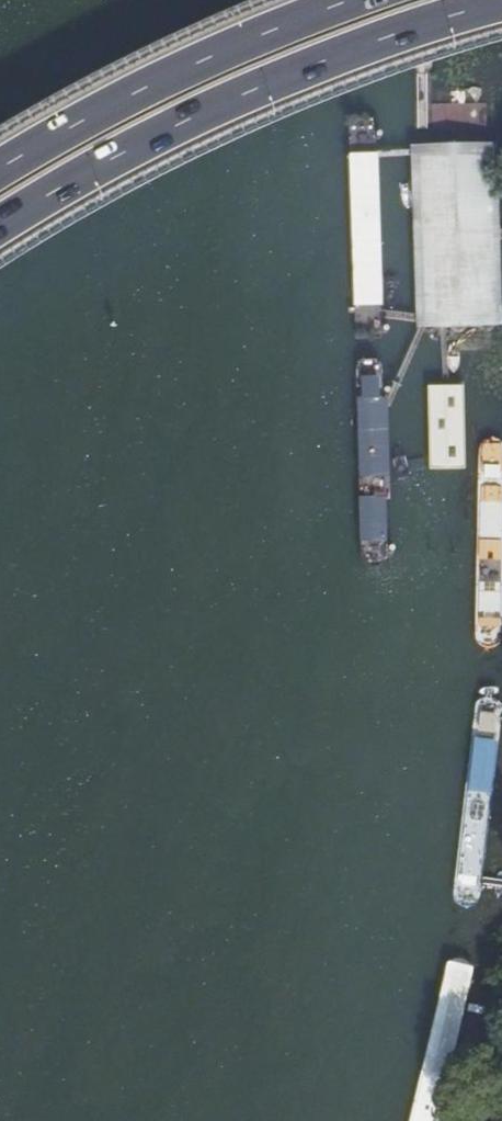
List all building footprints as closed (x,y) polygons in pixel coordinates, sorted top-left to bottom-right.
[(350,122),(356,337),(359,340),(381,340),(384,336),(377,122),(350,122)] [(321,142),(317,148),(324,340),(327,345),(336,347),(347,345),(351,341),(350,336),(344,147),(340,141),(332,140),(321,142)] [(357,367),(356,371),(363,563),(370,569),(379,568),(384,565),(386,560),(382,369),(379,363),(375,360),(367,360),(360,363),(357,367)] [(481,453),(476,642),(480,650),(490,652),(499,650),(501,645),(501,644),(501,445),(498,442),(490,443),(483,448),(481,453)] [(454,895),(456,901),(460,905),(467,907),(471,906),(478,902),(481,896),(501,720),(501,705),(497,702),(491,700),(483,700),(477,704),(454,895)] [(451,966),(412,1120),(439,1120),(475,973),(473,966),(466,961),(460,961),(455,962),(451,966)]
